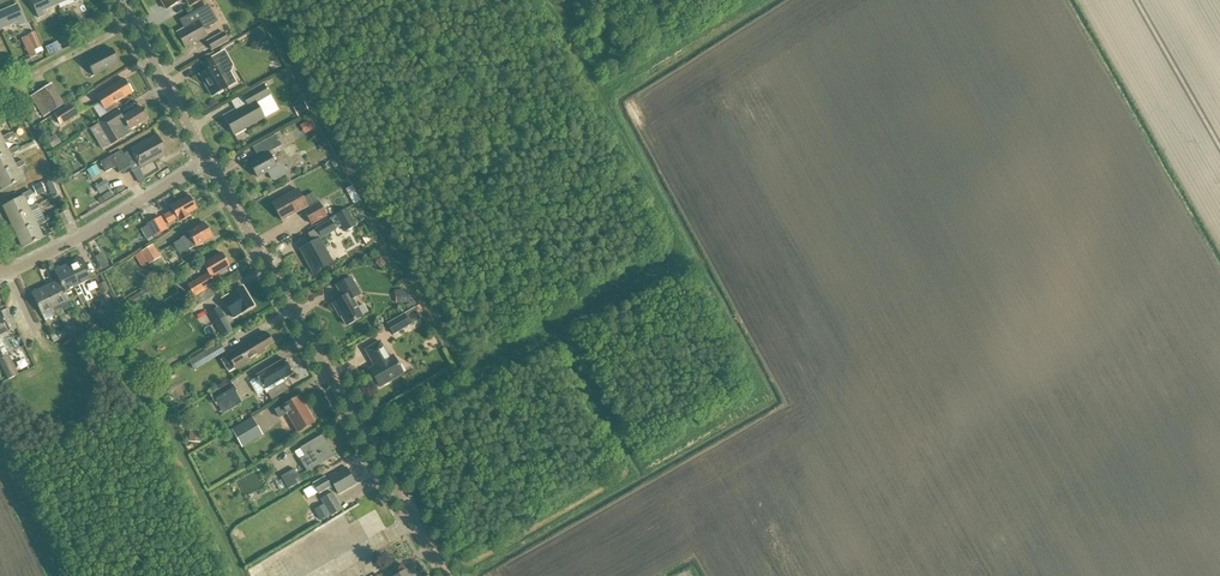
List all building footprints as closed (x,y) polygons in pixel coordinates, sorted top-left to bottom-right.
[(30,0),(38,19),(44,16),(43,12),(58,6),(55,0),(31,0),(30,0)] [(166,11),(185,0),(160,0),(166,11)] [(203,31),(207,29),(218,23),(208,5),(179,21),(184,30),(177,34),(185,49),(207,37),(203,31)] [(0,13),(0,25),(2,30),(17,23),(19,27),(25,25),(17,6),(0,13)] [(262,46),(265,34),(256,32),(253,43),(262,46)] [(41,48),(34,33),(27,36),(34,51),(41,48)] [(230,42),(225,33),(207,43),(212,52),(230,42)] [(111,49),(86,62),(94,77),(119,64),(111,49)] [(206,72),(199,75),(212,97),(227,88),(218,72),(225,69),(217,56),(202,64),(206,72)] [(119,106),(117,103),(133,93),(124,80),(108,90),(97,97),(101,103),(107,114),(119,106)] [(52,85),(31,99),(44,119),(65,105),(52,85)] [(245,129),(245,130),(265,119),(256,105),(270,97),(263,85),(242,97),(247,106),(237,111),(236,110),(223,117),(233,135),(245,129)] [(304,103),(302,105),(294,109),(298,118),(306,113),(309,112),(304,103)] [(70,105),(54,116),(60,126),(77,116),(70,105)] [(130,131),(137,127),(147,120),(140,108),(123,119),(118,111),(98,123),(112,146),(132,134),(130,131)] [(304,135),(316,129),(312,120),(300,126),(304,135)] [(0,141),(0,158),(9,153),(8,152),(4,143),(12,139),(10,134),(2,138),(2,139),(0,141)] [(52,149),(61,144),(55,136),(47,141),(52,149)] [(139,168),(140,169),(165,156),(163,151),(165,150),(157,136),(130,151),(130,152),(123,156),(121,152),(111,158),(100,163),(105,173),(116,167),(119,173),(130,168),(137,164),(139,168)] [(267,141),(257,146),(253,149),(258,158),(249,163),(249,164),(257,178),(268,173),(272,180),(275,181),(284,176),(285,173),(281,165),(278,164),(275,166),(268,154),(271,152),(282,146),(276,136),(267,141)] [(0,158),(0,175),(16,167),(15,165),(10,156),(18,152),(16,148),(8,152),(9,153),(0,158)] [(0,175),(0,188),(1,191),(22,181),(17,170),(25,166),(23,162),(15,165),(16,167),(0,175)] [(96,165),(89,170),(94,178),(102,173),(96,165)] [(105,181),(95,188),(100,195),(110,189),(105,181)] [(297,190),(272,205),(281,222),(303,210),(311,225),(326,217),(319,204),(308,210),(297,190)] [(23,197),(2,207),(9,221),(30,211),(29,209),(25,200),(33,196),(30,191),(22,196),(23,197)] [(54,208),(62,204),(58,195),(53,198),(53,199),(51,201),(54,208)] [(172,212),(163,217),(168,225),(177,220),(179,223),(190,217),(188,214),(196,210),(189,197),(170,207),(172,212)] [(30,211),(9,221),(16,235),(37,225),(35,222),(31,213),(39,210),(37,205),(29,209),(30,211)] [(330,219),(331,220),(336,229),(341,226),(344,232),(356,226),(346,209),(330,219)] [(72,223),(66,212),(59,215),(64,227),(72,223)] [(168,230),(161,218),(149,225),(156,237),(168,230)] [(37,225),(16,235),(22,249),(43,238),(38,227),(46,223),(43,219),(35,222),(37,225)] [(336,230),(336,229),(331,220),(315,229),(320,238),(336,230)] [(212,238),(204,224),(188,234),(188,235),(180,240),(181,241),(175,245),(181,255),(195,247),(196,247),(212,238)] [(332,264),(319,240),(300,250),(313,274),(332,264)] [(161,258),(153,245),(141,252),(149,265),(161,258)] [(208,274),(187,286),(194,297),(215,285),(211,279),(229,268),(221,254),(202,265),(208,274)] [(68,266),(82,295),(86,293),(84,287),(82,288),(81,285),(92,279),(82,259),(68,266)] [(78,297),(82,295),(68,266),(54,272),(58,281),(64,293),(75,288),(77,291),(75,292),(78,297)] [(343,299),(332,305),(336,312),(337,312),(346,327),(362,317),(353,300),(360,295),(351,278),(336,287),(343,299)] [(57,307),(69,301),(64,293),(58,281),(45,287),(59,317),(63,315),(60,309),(59,310),(57,307)] [(110,291),(105,282),(97,286),(102,295),(110,291)] [(55,319),(59,317),(45,287),(31,294),(41,315),(52,309),(54,313),(52,313),(55,319)] [(128,300),(132,305),(151,293),(148,287),(128,300)] [(241,289),(231,295),(223,300),(225,304),(232,316),(233,319),(242,314),(252,307),(241,289)] [(396,304),(409,304),(408,291),(395,292),(396,304)] [(90,293),(87,293),(78,297),(83,306),(87,303),(93,300),(90,293)] [(414,308),(385,324),(392,336),(420,319),(414,308)] [(119,313),(101,323),(106,333),(125,324),(119,313)] [(9,333),(0,315),(0,337),(9,333)] [(233,332),(225,318),(214,325),(216,329),(213,331),(217,338),(221,336),(223,339),(233,332)] [(73,334),(68,323),(51,331),(56,342),(73,334)] [(273,344),(267,335),(256,342),(255,340),(227,356),(235,370),(266,352),(264,349),(273,344)] [(219,343),(204,352),(190,361),(196,370),(209,362),(225,352),(219,343)] [(389,359),(379,343),(365,351),(374,367),(369,370),(380,388),(403,375),(393,357),(389,359)] [(4,346),(0,348),(0,349),(4,358),(8,356),(4,346)] [(17,375),(8,356),(0,360),(0,366),(7,380),(17,375)] [(284,360),(256,376),(267,394),(268,394),(271,401),(288,391),(284,384),(285,384),(283,380),(293,375),(284,360)] [(232,385),(211,397),(217,407),(218,406),(223,415),(242,405),(236,396),(238,395),(232,385)] [(286,414),(297,433),(314,423),(299,398),(275,412),(279,419),(286,414)] [(243,448),(263,436),(253,418),(232,430),(243,448)] [(200,443),(201,432),(190,432),(189,442),(200,443)] [(300,461),(307,472),(333,457),(322,437),(301,449),(306,458),(300,461)] [(325,477),(312,485),(318,495),(330,490),(334,488),(338,495),(355,485),(353,481),(348,472),(345,468),(328,478),(331,482),(328,484),(325,477)] [(302,482),(295,470),(281,477),(288,489),(302,482)] [(332,493),(321,500),(324,505),(314,511),(320,521),(330,516),(331,517),(342,511),(332,493)] [(401,565),(388,572),(390,575),(407,575),(401,565)]
